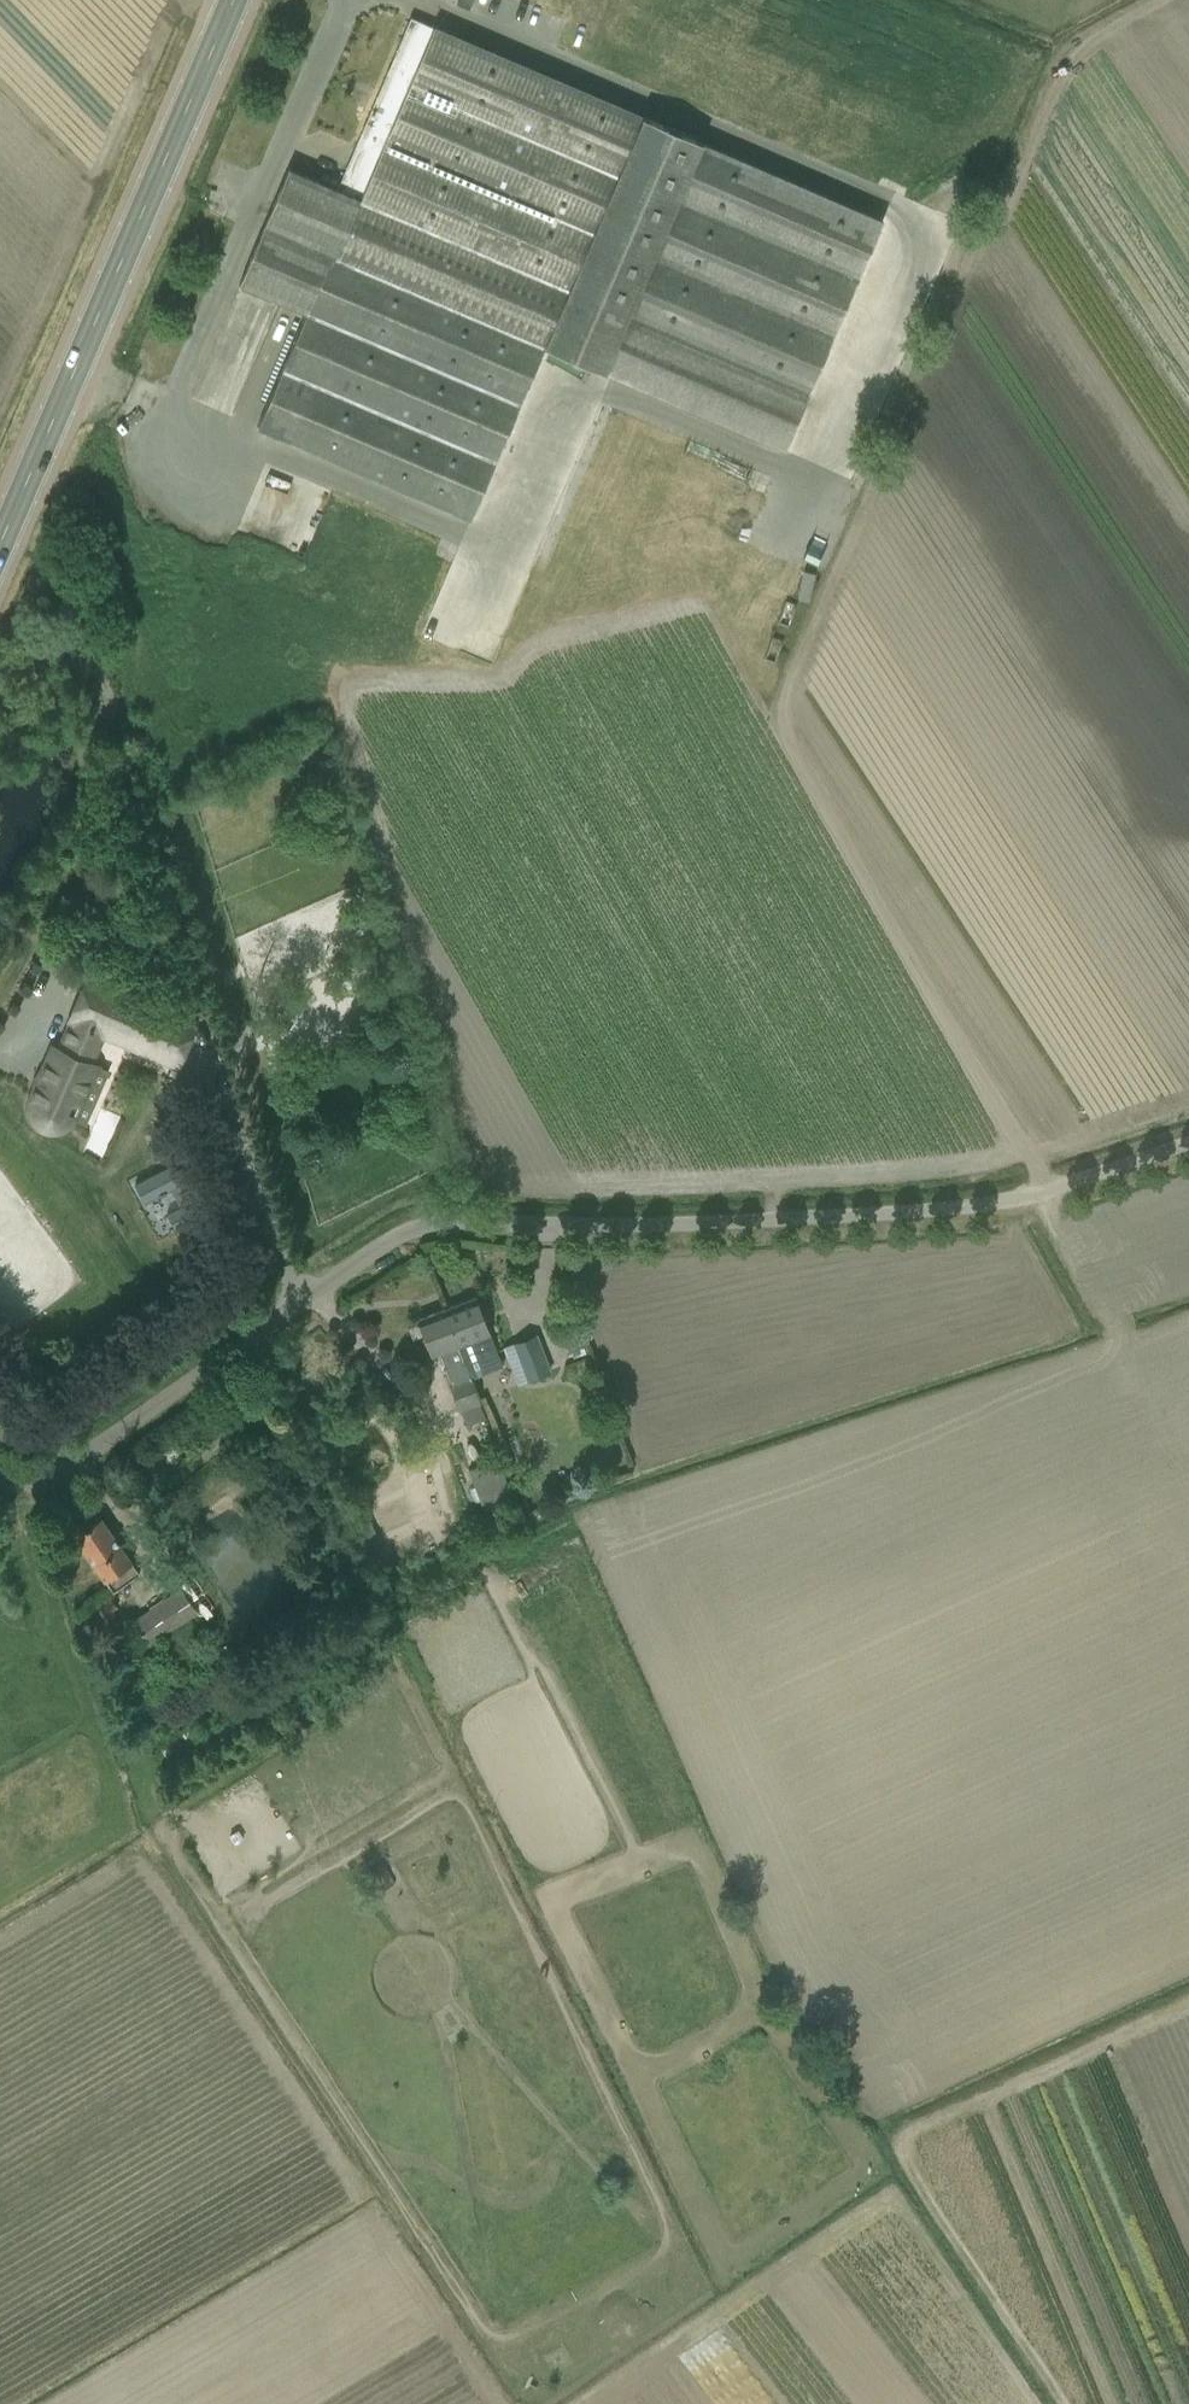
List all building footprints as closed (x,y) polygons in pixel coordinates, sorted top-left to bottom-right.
[(279,437),(471,519),(544,347),(785,450),(879,219),(643,118),(432,28),(410,18),(336,190),(288,169),(239,284),(305,313),(256,428),(279,437)] [(49,1131),(55,1131),(59,1130),(66,1128),(70,1124),(74,1120),(76,1115),(77,1110),(96,1066),(89,1063),(102,1034),(176,1066),(195,1021),(111,986),(89,976),(70,1020),(72,1021),(60,1050),(53,1047),(29,1102),(29,1108),(30,1113),(31,1118),(34,1122),(36,1124),(41,1129),(45,1130),(49,1131)] [(173,1163),(135,1184),(145,1203),(159,1195),(160,1197),(166,1194),(165,1192),(170,1189),(179,1206),(167,1213),(176,1230),(202,1216),(193,1199),(190,1200),(181,1183),(184,1182),(173,1163)] [(122,1242),(128,1226),(111,1220),(105,1237),(122,1242)] [(474,1297),(444,1309),(471,1379),(502,1367),(474,1297)] [(444,1309),(418,1319),(427,1341),(432,1356),(441,1352),(453,1382),(450,1383),(461,1411),(467,1427),(486,1419),(480,1404),(471,1379),(444,1309)] [(536,1337),(505,1349),(518,1383),(549,1371),(536,1337)] [(74,1536),(88,1556),(112,1592),(139,1573),(101,1518),(74,1536)] [(132,1621),(149,1646),(197,1612),(180,1587),(132,1621)] [(109,1594),(95,1604),(104,1617),(118,1607),(109,1594)] [(387,1871),(375,1878),(382,1890),(394,1883),(387,1871)]
